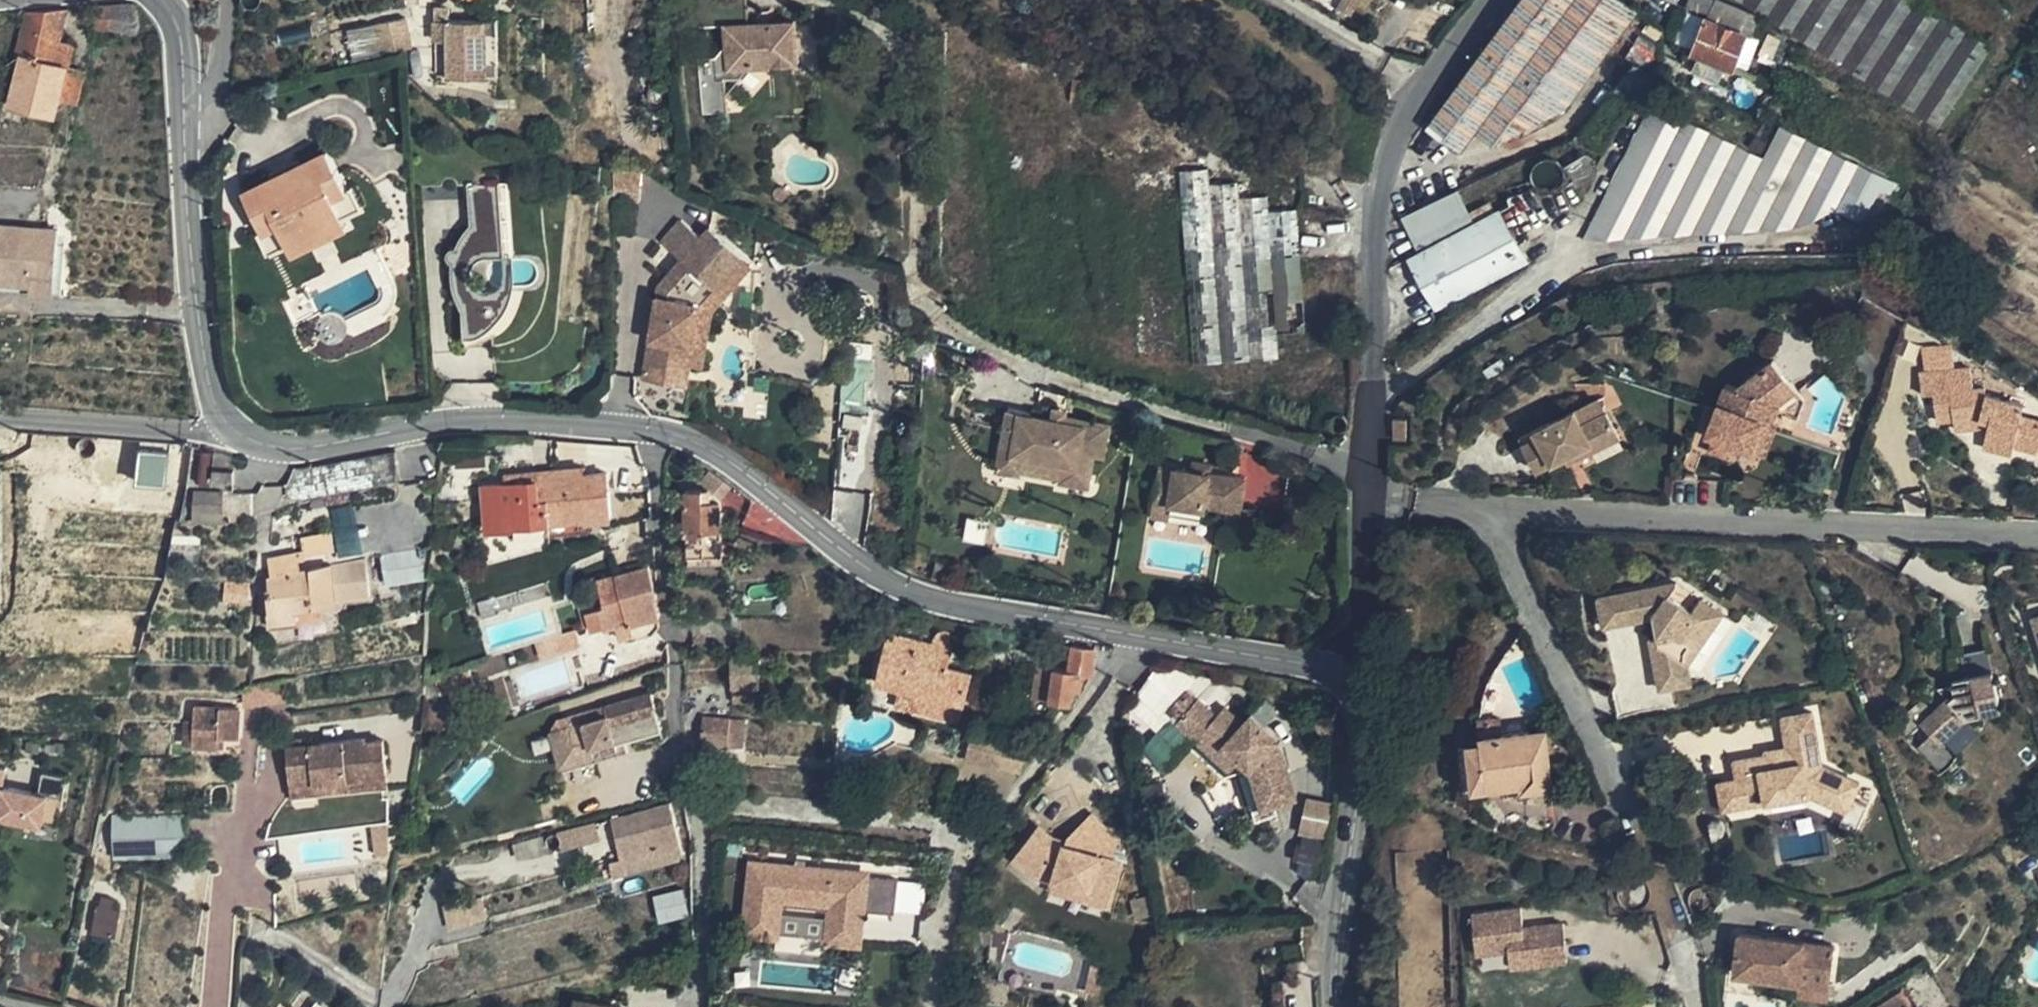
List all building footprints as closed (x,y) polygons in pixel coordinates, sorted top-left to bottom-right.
[(703,29),(725,26),(730,26),(731,37),(726,44),(715,58),(698,59),(703,114),(727,113),(724,80),(740,79),(750,67),(798,63),(795,21),(748,24),(746,0),(700,0),(703,29)] [(1337,7),(1351,14),(1359,0),(1341,0),(1337,7)] [(1630,0),(1509,0),(1488,25),(1422,121),(1406,145),(1442,168),(1450,156),(1565,108),(1632,23),(1643,10),(1630,0)] [(1940,128),(1994,42),(1926,0),(1741,0),(1940,128)] [(1752,19),(1714,1),(1706,20),(1738,34),(1744,37),(1752,19)] [(128,6),(94,8),(89,33),(129,30),(128,6)] [(448,8),(434,8),(434,15),(441,15),(441,20),(448,20),(448,8)] [(64,10),(23,13),(12,57),(19,58),(52,64),(57,43),(64,10)] [(497,19),(448,20),(441,20),(441,15),(434,15),(435,71),(437,74),(448,73),(448,77),(497,76),(497,19)] [(404,17),(375,23),(381,53),(410,46),(404,17)] [(1723,66),(1738,34),(1706,20),(1702,18),(1687,49),(1723,66)] [(375,23),(347,29),(354,59),(381,53),(375,23)] [(1776,38),(1753,28),(1743,49),(1765,60),(1776,38)] [(52,64),(64,66),(68,45),(57,43),(52,64)] [(57,103),(64,66),(52,64),(19,58),(8,109),(53,119),(57,103)] [(64,66),(57,103),(77,107),(84,70),(64,66)] [(1788,232),(1829,211),(1853,164),(1776,125),(1758,159),(1647,102),(1578,242),(1719,234),(1788,232)] [(274,176),(242,192),(263,233),(277,225),(284,240),(340,211),(333,197),(347,190),(347,189),(325,151),(296,165),(299,170),(276,181),(274,176)] [(1567,182),(1569,187),(1591,174),(1579,154),(1558,165),(1561,168),(1563,170),(1565,173),(1566,175),(1567,179),(1567,182)] [(296,157),(267,171),(270,178),(274,176),(276,181),(299,170),(296,165),(300,163),(296,157)] [(1853,164),(1829,211),(1882,238),(1889,223),(1906,190),(1853,164)] [(1216,168),(1186,170),(1201,365),(1288,359),(1286,334),(1317,333),(1302,210),(1277,211),(1274,195),(1246,196),(1246,182),(1217,183),(1216,168)] [(499,181),(467,184),(469,225),(461,236),(456,245),(454,250),(450,268),(451,287),(456,300),(461,312),(463,332),(487,330),(491,327),(502,314),(506,309),(510,299),(513,287),(497,288),(494,290),(484,292),(477,288),(472,283),(470,279),(470,272),(472,266),(477,261),(480,259),(486,257),(486,258),(503,257),(504,257),(499,181)] [(508,181),(499,181),(504,257),(505,260),(513,260),(508,181)] [(262,232),(258,234),(268,254),(287,245),(291,254),(347,225),(342,216),(361,207),(352,187),(347,189),(347,190),(333,197),(340,211),(284,240),(277,225),(263,233),(262,232)] [(778,187),(774,190),(773,195),(776,199),(780,200),(783,199),(785,197),(786,195),(786,192),(783,188),(778,187)] [(1461,223),(1450,197),(1401,225),(1413,248),(1461,223)] [(1500,206),(1409,256),(1436,306),(1527,259),(1500,206)] [(215,216),(216,232),(228,231),(227,216),(215,216)] [(658,286),(656,300),(647,355),(670,359),(673,343),(692,346),(690,363),(702,365),(711,309),(752,262),(710,226),(701,235),(681,219),(662,242),(680,259),(658,286)] [(56,231),(0,228),(0,291),(31,293),(31,299),(52,300),(56,231)] [(393,239),(377,248),(392,278),(408,269),(393,239)] [(450,264),(454,250),(452,249),(449,250),(446,254),(445,259),(448,263),(450,264)] [(656,300),(648,298),(646,308),(654,310),(656,300)] [(487,330),(463,332),(464,349),(479,344),(491,338),(487,330)] [(863,430),(871,345),(846,342),(838,427),(863,430)] [(692,346),(673,343),(670,359),(647,355),(643,378),(686,386),(690,363),(692,346)] [(1725,383),(1716,408),(1712,420),(1707,433),(1749,450),(1768,402),(1770,400),(1778,403),(1796,388),(1772,359),(1737,388),(1725,383)] [(1919,371),(1922,391),(1932,389),(1936,420),(1953,417),(1954,428),(1977,424),(1979,417),(1989,419),(1983,445),(2012,452),(2014,444),(2037,449),(2037,447),(2037,417),(2021,413),(2024,401),(1985,391),(1986,386),(1985,384),(1974,385),(1971,363),(1919,371)] [(769,376),(746,375),(742,418),(766,420),(769,376)] [(1600,396),(1574,409),(1582,423),(1607,410),(1600,396)] [(1768,402),(1749,450),(1763,455),(1776,424),(1771,422),(1778,403),(1770,400),(1768,402)] [(1707,404),(1702,416),(1712,420),(1716,408),(1707,404)] [(1068,408),(1053,405),(1051,418),(1064,420),(1065,415),(1067,415),(1068,408)] [(1031,413),(1008,409),(996,471),(1020,475),(1021,472),(1023,458),(1063,465),(1060,482),(1088,487),(1094,454),(1104,456),(1110,422),(1067,415),(1065,415),(1064,420),(1051,418),(1031,415),(1031,413)] [(1535,470),(1564,455),(1579,448),(1582,454),(1620,435),(1607,410),(1582,423),(1574,409),(1535,428),(1539,436),(1522,443),(1535,470)] [(1989,419),(1979,417),(1977,424),(1980,424),(1987,426),(1989,419)] [(1406,440),(1406,419),(1393,419),(1393,440),(1406,440)] [(1715,436),(1710,448),(1730,456),(1734,444),(1715,436)] [(185,446),(166,445),(166,454),(165,487),(182,488),(185,446)] [(1582,454),(1579,448),(1564,455),(1567,461),(1582,454)] [(136,452),(134,485),(132,503),(164,505),(165,487),(166,454),(136,452)] [(331,530),(336,565),(429,546),(429,452),(290,478),(283,497),(282,516),(272,517),(270,524),(269,534),(331,523),(331,530)] [(1063,465),(1023,458),(1021,472),(1061,479),(1063,465)] [(1211,464),(1194,461),(1193,470),(1210,473),(1211,464)] [(1193,470),(1159,465),(1153,502),(1155,502),(1155,501),(1170,503),(1168,512),(1170,512),(1170,511),(1202,516),(1204,504),(1240,510),(1245,479),(1210,473),(1193,470)] [(240,475),(209,469),(205,481),(236,488),(240,475)] [(503,486),(478,487),(484,532),(507,529),(508,535),(587,527),(586,522),(609,520),(605,476),(580,478),(579,470),(503,477),(503,486)] [(731,490),(708,473),(699,488),(716,506),(731,490)] [(717,560),(716,506),(699,488),(680,487),(683,560),(698,560),(717,560)] [(220,496),(190,496),(190,528),(219,528),(220,496)] [(1155,502),(1153,502),(1151,515),(1169,518),(1170,512),(1168,512),(1170,503),(1155,501),(1155,502)] [(331,530),(331,523),(269,534),(267,541),(331,530)] [(303,559),(304,564),(332,559),(328,538),(299,543),(303,559)] [(418,555),(362,567),(368,593),(424,581),(418,555)] [(263,586),(301,579),(299,565),(304,564),(303,559),(260,567),(263,586)] [(603,629),(655,621),(651,588),(656,588),(653,572),(595,580),(599,608),(585,610),(588,629),(603,627),(603,629)] [(326,574),(303,579),(310,612),(332,608),(326,574)] [(263,586),(261,586),(267,621),(288,617),(310,612),(303,579),(301,579),(263,586)] [(1677,580),(1626,589),(1632,619),(1653,614),(1653,615),(1659,647),(1652,648),(1656,669),(1687,663),(1722,611),(1700,596),(1691,609),(1668,593),(1677,582),(1677,580)] [(1691,609),(1698,598),(1676,583),(1668,593),(1691,609)] [(1626,589),(1598,594),(1604,624),(1632,619),(1626,589)] [(290,633),(288,617),(267,621),(270,636),(290,633)] [(881,636),(870,686),(893,691),(932,701),(929,719),(953,725),(965,677),(941,671),(948,644),(946,637),(940,633),(934,633),(928,638),(926,647),(881,636)] [(1659,647),(1657,636),(1650,637),(1652,648),(1659,647)] [(1066,647),(1062,672),(1048,669),(1043,702),(1065,705),(1068,688),(1070,673),(1077,674),(1087,675),(1091,650),(1066,647)] [(1960,655),(1965,678),(1993,671),(1987,649),(1960,655)] [(584,671),(581,662),(576,663),(579,672),(584,671)] [(1687,663),(1656,669),(1660,688),(1690,683),(1687,663)] [(1043,702),(1048,669),(1030,666),(1025,699),(1043,702)] [(2001,707),(1993,671),(1951,681),(1954,692),(1948,699),(1934,711),(1921,698),(1894,723),(1907,736),(1920,723),(1930,734),(1917,747),(1939,771),(1954,757),(1938,741),(1964,715),(2001,707)] [(1077,674),(1070,673),(1068,688),(1075,689),(1077,674)] [(753,689),(751,674),(724,676),(725,690),(743,689),(753,689)] [(1937,688),(1948,699),(1954,692),(1952,684),(1937,688)] [(744,705),(743,689),(725,690),(725,705),(744,705)] [(932,701),(893,691),(889,709),(929,719),(932,701)] [(1196,697),(1175,719),(1194,739),(1204,729),(1236,760),(1246,770),(1257,811),(1292,802),(1279,752),(1271,745),(1275,740),(1259,725),(1253,731),(1243,721),(1241,723),(1223,706),(1215,715),(1196,697)] [(599,744),(596,735),(640,722),(639,718),(642,717),(637,702),(581,718),(583,727),(545,738),(549,753),(559,750),(565,769),(603,758),(599,744)] [(1808,793),(1846,809),(1859,781),(1821,764),(1812,710),(1782,715),(1787,750),(1789,756),(1764,761),(1763,755),(1734,760),(1737,779),(1718,783),(1723,810),(1808,793)] [(1253,731),(1259,725),(1249,715),(1243,721),(1253,731)] [(1477,718),(1479,737),(1501,734),(1499,716),(1477,718)] [(724,722),(696,720),(694,750),(722,751),(724,722)] [(1162,769),(1189,741),(1169,721),(1142,749),(1162,769)] [(599,744),(643,731),(640,722),(596,735),(599,744)] [(724,722),(722,751),(737,751),(737,723),(724,722)] [(195,729),(194,756),(218,757),(218,747),(238,747),(238,729),(195,729)] [(1204,729),(1194,739),(1226,770),(1236,760),(1204,729)] [(1520,788),(1551,785),(1545,729),(1501,734),(1479,737),(1480,743),(1459,744),(1464,787),(1519,781),(1520,788)] [(565,769),(559,750),(549,753),(545,738),(535,741),(545,775),(565,769)] [(387,785),(380,750),(363,753),(363,749),(309,759),(292,763),(283,764),(289,795),(312,790),(314,798),(387,785)] [(1787,750),(1763,755),(1764,761),(1789,756),(1787,750)] [(309,759),(307,753),(291,757),(292,763),(309,759)] [(1257,811),(1246,770),(1236,773),(1248,814),(1257,811)] [(38,828),(38,825),(55,827),(61,780),(36,777),(33,798),(0,794),(0,823),(38,828)] [(292,813),(388,794),(387,785),(314,798),(312,790),(289,795),(292,813)] [(1324,840),(1331,802),(1305,798),(1298,835),(1324,840)] [(639,811),(647,846),(678,838),(670,804),(639,811)] [(1100,905),(1113,859),(1104,856),(1109,839),(1084,810),(1059,830),(1056,840),(1054,847),(1042,843),(1044,836),(1028,825),(1004,858),(1027,874),(1045,879),(1081,889),(1079,898),(1100,905)] [(624,861),(681,848),(678,838),(647,846),(639,811),(614,817),(624,861)] [(186,863),(185,821),(108,825),(110,867),(186,863)] [(585,861),(614,856),(609,821),(555,829),(558,853),(583,849),(585,861)] [(552,861),(548,836),(527,841),(531,864),(552,861)] [(1054,847),(1056,840),(1044,836),(1042,843),(1054,847)] [(742,868),(737,929),(771,932),(773,907),(826,911),(823,938),(840,940),(842,913),(857,915),(888,917),(891,885),(770,874),(770,871),(742,868)] [(1081,889),(1045,879),(1042,888),(1079,898),(1081,889)] [(687,918),(684,891),(652,895),(656,922),(687,918)] [(98,897),(90,934),(113,939),(121,902),(98,897)] [(1472,913),(1476,953),(1508,950),(1510,968),(1540,965),(1536,927),(1523,928),(1521,908),(1472,913)] [(840,940),(823,938),(822,946),(854,949),(857,915),(842,913),(840,940)] [(1563,924),(1536,927),(1540,965),(1567,962),(1563,924)] [(771,932),(737,929),(736,937),(770,940),(771,932)] [(1738,934),(1734,973),(1830,985),(1834,946),(1738,934)] [(1090,996),(1094,982),(1085,965),(1078,992),(1090,996)] [(1830,985),(1798,981),(1796,996),(1828,1000),(1830,985)] [(298,984),(283,1006),(335,1006),(298,984)] [(1901,990),(1876,1006),(1877,1006),(1912,1006),(1901,990)] [(266,998),(260,1006),(279,1006),(266,998)]
